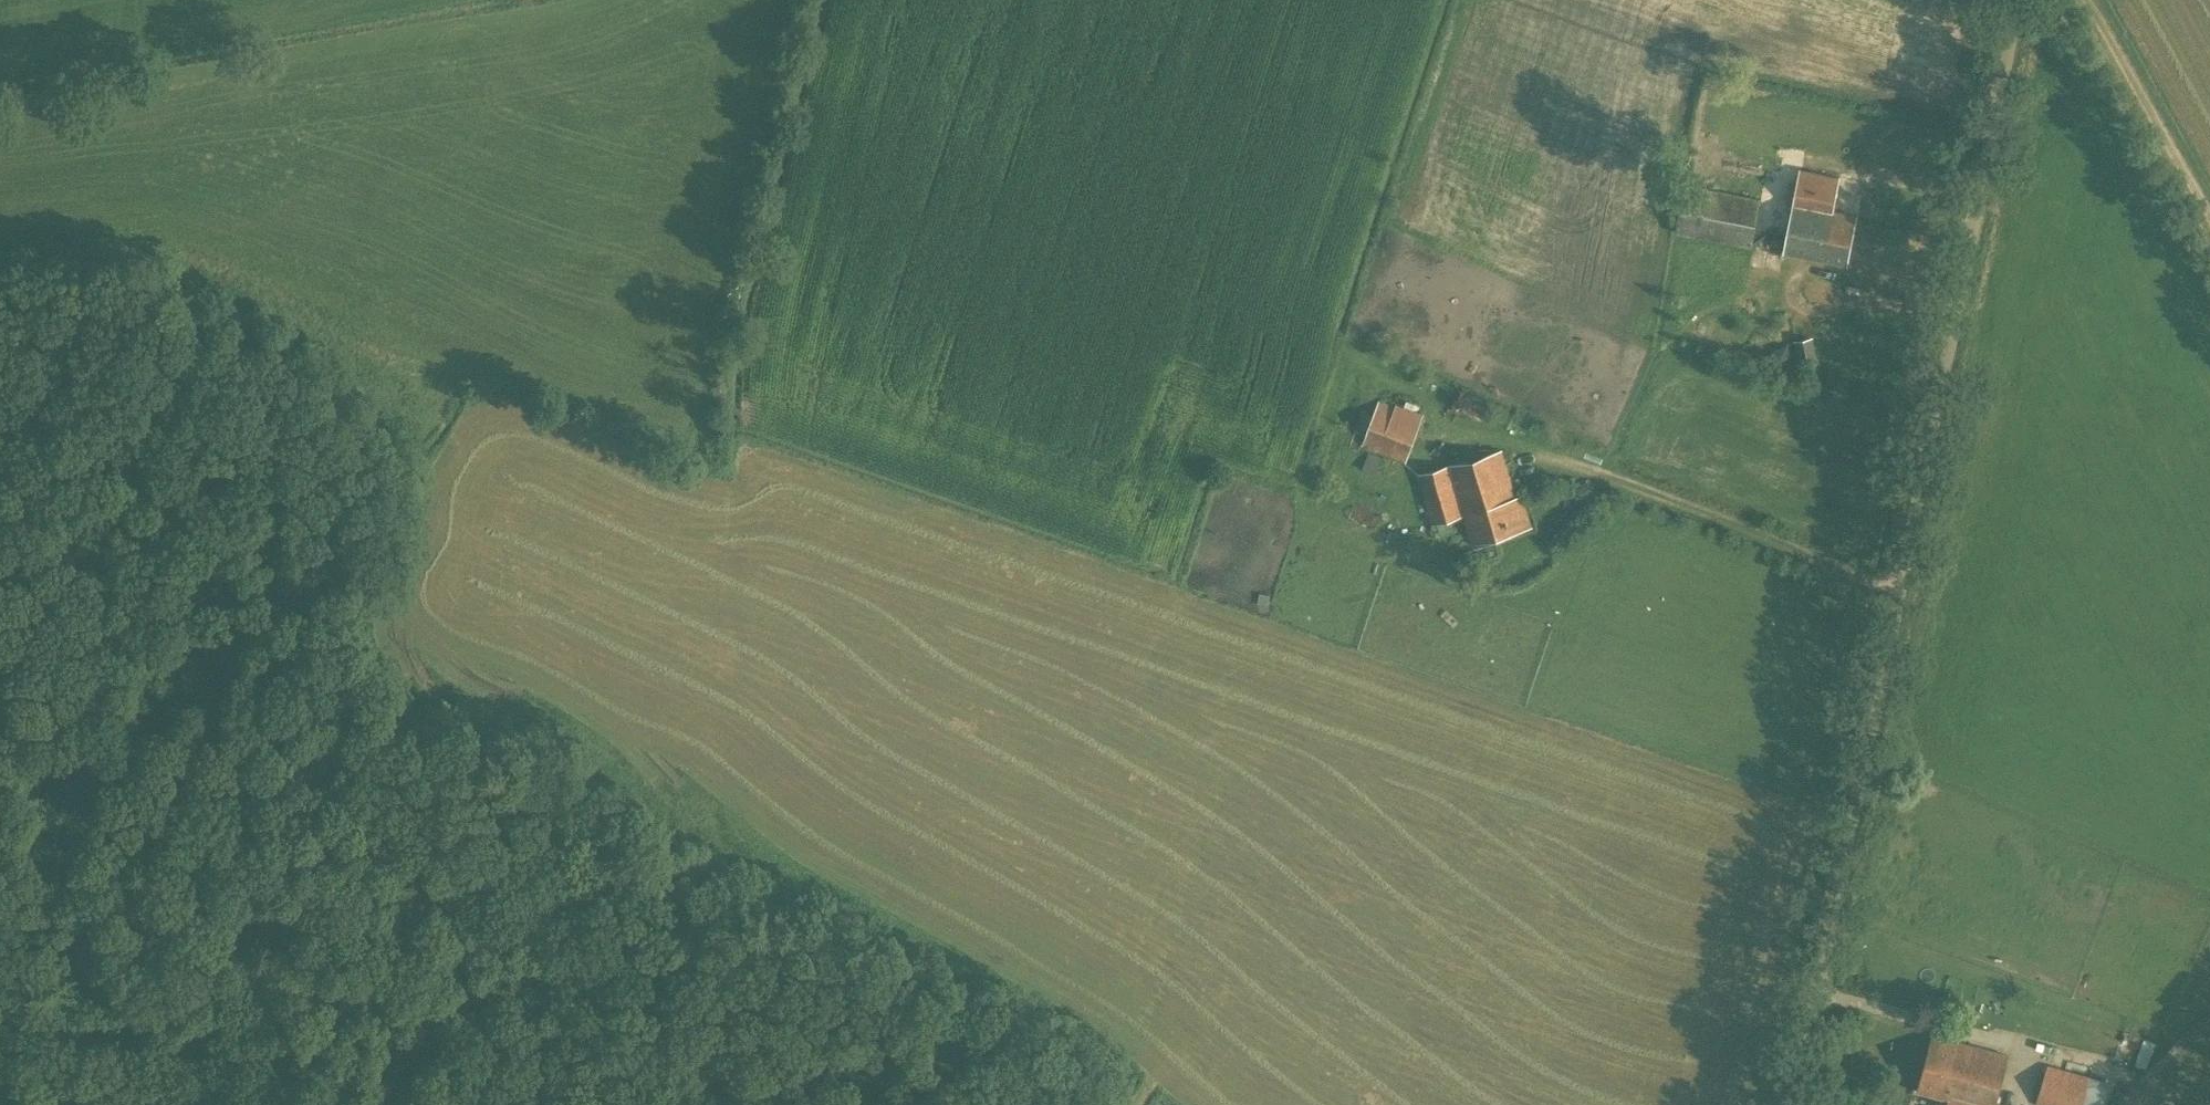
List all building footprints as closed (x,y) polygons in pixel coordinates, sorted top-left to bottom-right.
[(1726,172),(1730,148),(1692,141),(1676,233),(1752,248),(1763,180),(1726,172)] [(1784,251),(1847,264),(1857,216),(1832,212),(1839,178),(1800,170),(1784,251)] [(1789,341),(1791,363),(1817,360),(1815,338),(1789,341)] [(1362,408),(1354,430),(1366,435),(1362,447),(1406,462),(1423,413),(1397,402),(1395,407),(1379,400),(1374,412),(1362,408)] [(1433,523),(1464,514),(1473,543),(1530,526),(1521,495),(1514,497),(1501,452),(1420,475),(1433,523)] [(2152,1065),(2160,1041),(2131,1030),(2122,1054),(2152,1065)] [(1948,1104),(1994,1104),(2008,1055),(1934,1036),(1919,1089),(1950,1097),(1948,1104)] [(2042,1104),(2104,1104),(2110,1084),(2048,1065),(2036,1103),(2042,1104)]
